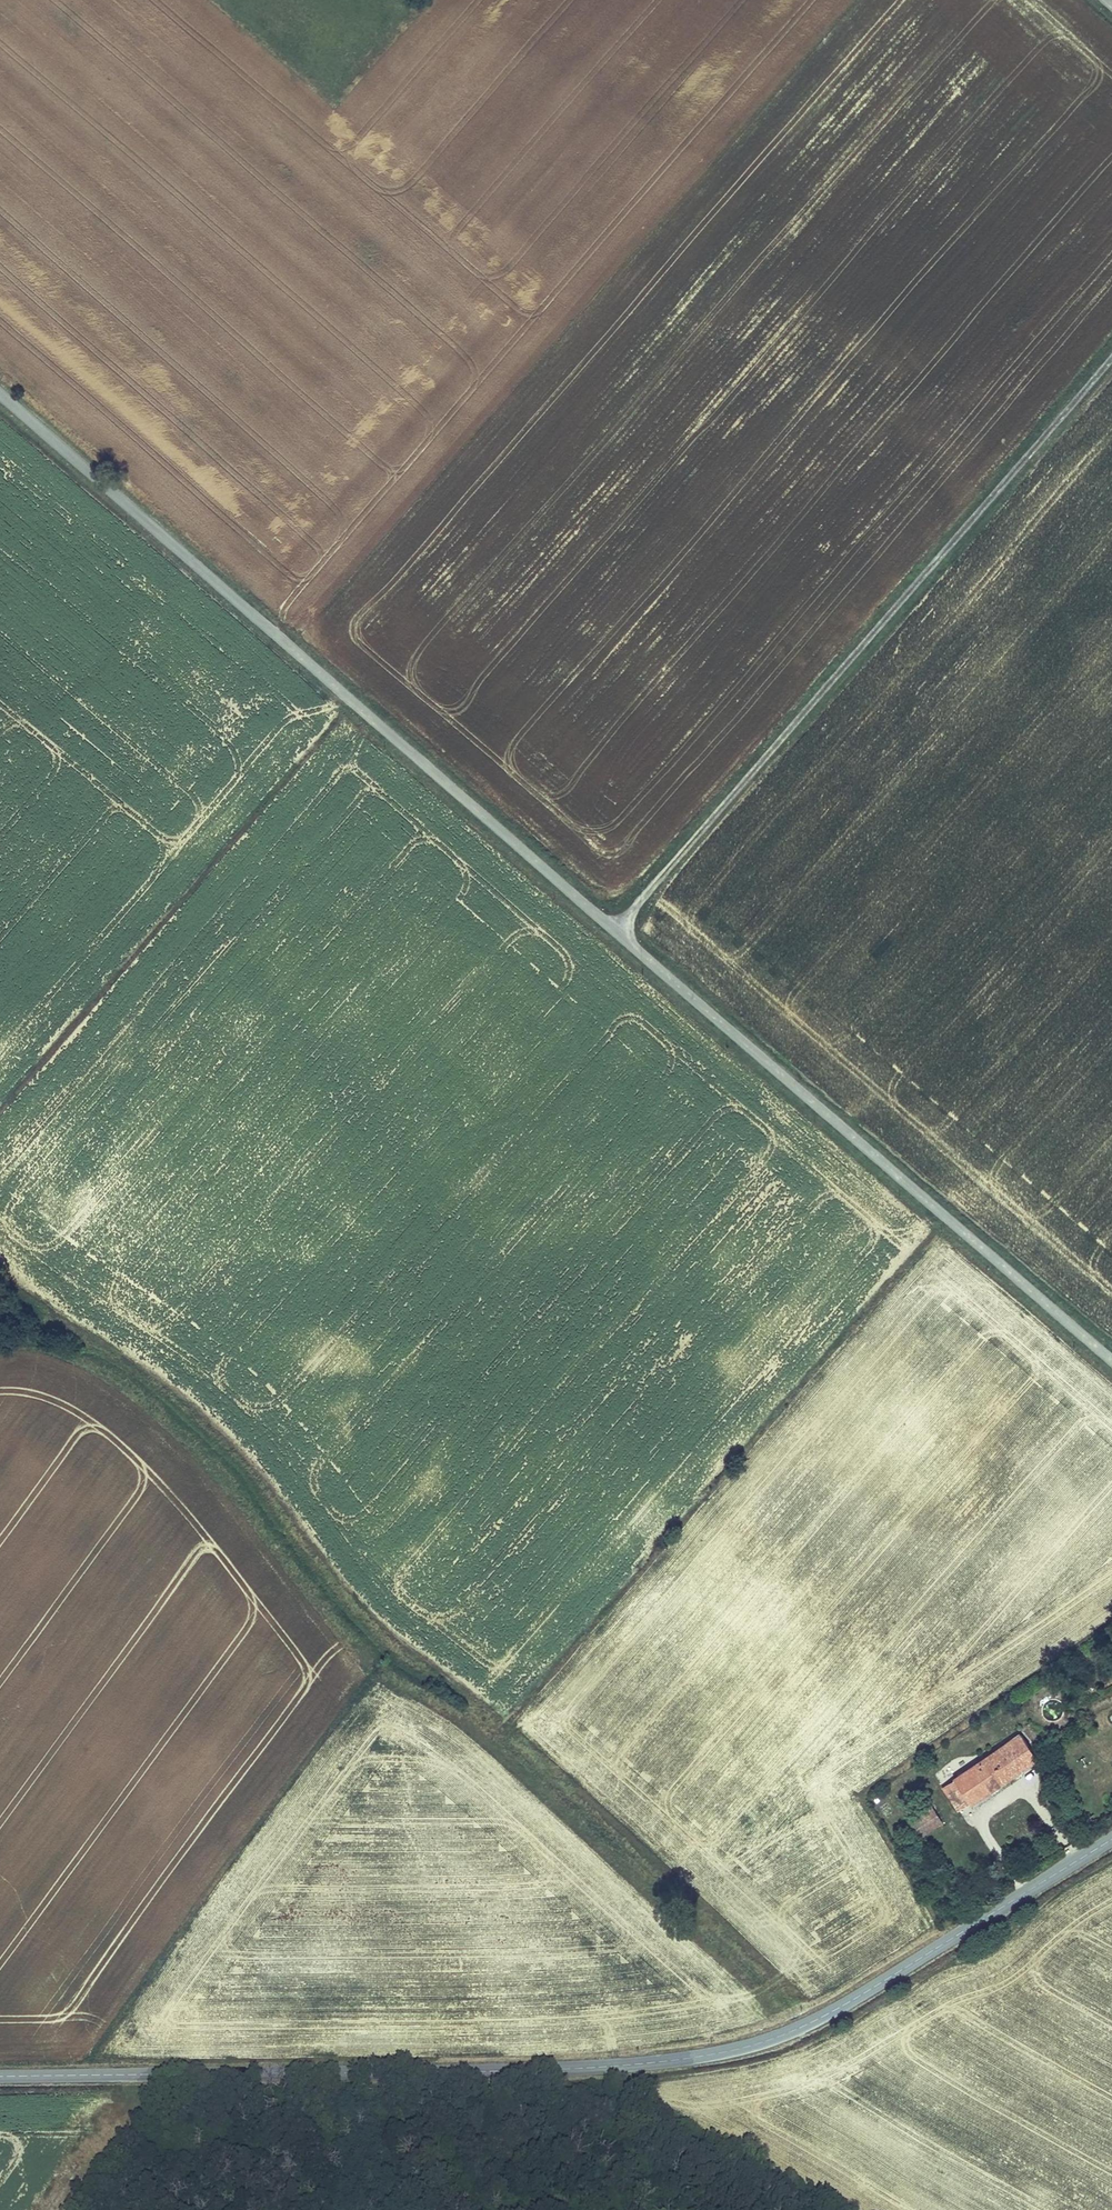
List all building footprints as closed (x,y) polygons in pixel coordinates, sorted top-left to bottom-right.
[(968,1804),(1037,1759),(1018,1731),(950,1776),(968,1804)] [(950,1776),(938,1784),(956,1812),(968,1804),(950,1776)] [(906,1818),(918,1837),(941,1823),(927,1800),(908,1812),(910,1816),(906,1818)]
